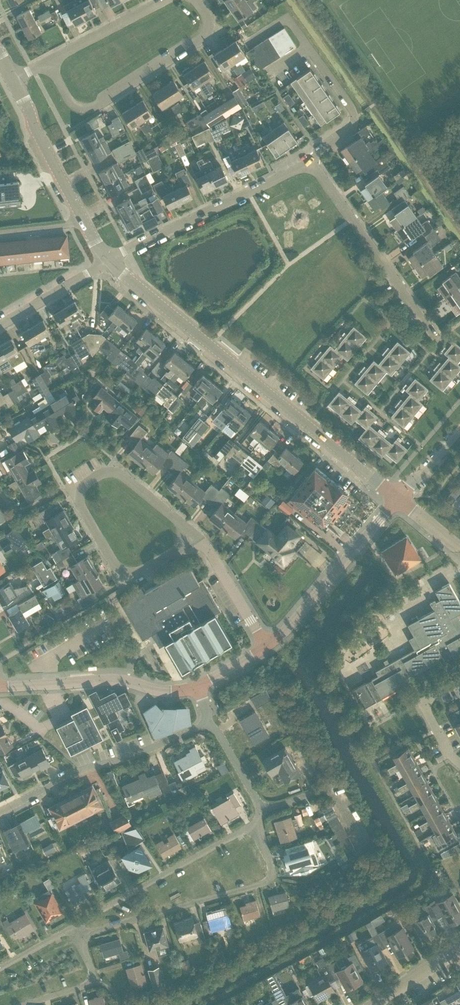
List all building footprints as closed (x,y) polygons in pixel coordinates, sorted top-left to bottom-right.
[(68,10),(75,24),(86,18),(77,0),(74,1),(74,0),(63,5),(66,11),(68,10)] [(74,1),(77,0),(86,18),(97,12),(91,0),(74,0),(74,1)] [(231,10),(245,0),(225,0),(231,10)] [(231,10),(238,19),(253,9),(246,0),(245,0),(231,10)] [(17,16),(23,27),(36,20),(30,9),(17,16)] [(52,16),(51,13),(49,10),(43,13),(46,19),(51,16),(52,16)] [(60,20),(56,11),(51,13),(52,16),(51,16),(55,23),(60,20)] [(29,38),(42,31),(36,20),(23,27),(29,38)] [(284,28),(278,32),(284,42),(291,38),(284,28)] [(284,42),(278,32),(273,35),(280,45),(284,42)] [(273,35),(268,38),(275,48),(280,45),(273,35)] [(263,41),(270,51),(275,48),(268,38),(263,41)] [(290,51),(296,46),(291,38),(284,42),(290,51)] [(245,56),(236,41),(225,47),(235,62),(245,56)] [(265,54),(270,51),(263,41),(259,44),(265,54)] [(290,51),(284,42),(280,45),(285,54),(290,51)] [(259,44),(254,47),(260,58),(265,54),(259,44)] [(275,48),(280,57),(285,54),(280,45),(275,48)] [(241,73),(237,65),(235,62),(225,47),(215,54),(224,69),(229,66),(232,70),(234,69),(238,75),(241,73)] [(254,47),(249,50),(255,61),(260,58),(254,47)] [(275,60),(280,57),(275,48),(270,51),(275,60)] [(270,63),(275,60),(270,51),(265,54),(270,63)] [(266,66),(270,63),(265,54),(260,58),(266,66)] [(261,69),(266,66),(260,58),(255,61),(261,69)] [(211,83),(209,79),(214,75),(205,61),(194,67),(204,82),(206,85),(210,92),(214,90),(210,84),(211,83)] [(245,71),(240,63),(237,65),(241,73),(245,71)] [(189,67),(183,71),(193,89),(199,85),(201,89),(203,88),(207,95),(210,92),(206,85),(204,82),(194,67),(191,70),(189,67)] [(291,82),(298,93),(317,80),(315,78),(316,77),(310,69),(291,82)] [(247,70),(242,73),(247,82),(253,79),(247,70)] [(237,77),(242,85),(240,87),(242,89),(249,85),(247,82),(241,74),(237,77)] [(318,79),(317,80),(298,93),(305,104),(324,91),(322,88),(323,87),(318,79)] [(174,80),(164,87),(173,102),(183,95),(174,80)] [(164,87),(153,93),(163,108),(173,102),(164,87)] [(239,88),(233,92),(243,108),(249,104),(239,88)] [(325,90),(324,91),(305,104),(313,114),(331,101),(329,99),(331,98),(325,90)] [(292,98),(289,93),(284,97),(283,97),(287,102),(292,98)] [(235,97),(230,100),(219,107),(225,116),(236,109),(241,106),(235,97)] [(290,106),(295,102),(292,98),(287,102),(290,106)] [(152,115),(143,100),(132,106),(142,121),(144,125),(149,132),(153,129),(148,123),(149,122),(147,118),(152,115)] [(332,100),(331,101),(313,114),(320,125),(339,112),(337,109),(338,108),(332,100)] [(175,105),(180,112),(183,110),(179,103),(175,105)] [(280,103),(275,106),(279,112),(284,109),(280,103)] [(183,115),(180,112),(175,105),(171,107),(178,118),(183,115)] [(131,128),(142,121),(132,106),(122,113),(131,128)] [(206,109),(201,112),(201,113),(203,115),(209,125),(210,126),(214,123),(225,116),(219,107),(209,113),(206,109)] [(227,119),(231,129),(232,129),(236,127),(240,129),(251,124),(243,109),(226,118),(227,119)] [(197,116),(186,123),(191,131),(201,125),(204,129),(209,125),(203,115),(201,113),(197,116)] [(298,118),(301,123),(306,119),(303,114),(298,118)] [(119,133),(125,130),(118,117),(112,120),(113,122),(107,126),(113,137),(119,134),(119,133)] [(96,119),(86,125),(89,130),(99,125),(96,119)] [(220,134),(231,129),(227,119),(215,125),(216,128),(211,131),(215,140),(216,142),(222,139),(220,134)] [(306,119),(301,123),(304,127),(310,123),(306,119)] [(284,122),(273,129),(287,149),(295,143),(294,142),(297,140),(284,122)] [(144,125),(141,127),(145,134),(149,132),(144,125)] [(341,151),(342,153),(349,163),(363,153),(370,149),(378,143),(375,139),(370,142),(369,141),(366,143),(362,137),(370,132),(366,126),(353,135),(356,140),(347,147),(341,151)] [(209,140),(210,142),(215,140),(211,131),(209,128),(192,136),(197,146),(209,140)] [(276,156),(287,149),(273,129),(262,137),(276,156)] [(83,139),(81,140),(84,146),(86,145),(88,150),(105,141),(103,136),(99,139),(95,132),(82,138),(83,139)] [(161,152),(169,147),(175,145),(178,143),(175,139),(171,132),(165,136),(168,142),(159,147),(161,152)] [(180,142),(178,143),(175,145),(180,155),(185,153),(183,147),(186,145),(184,140),(180,142)] [(105,141),(88,150),(91,154),(89,155),(92,161),(94,160),(94,161),(107,154),(111,152),(105,141)] [(112,150),(116,157),(133,148),(129,141),(119,146),(119,147),(112,150)] [(378,143),(370,149),(363,153),(349,163),(356,173),(362,168),(364,171),(373,164),(377,161),(371,153),(380,147),(378,143)] [(141,162),(147,159),(158,153),(161,152),(159,147),(158,145),(155,147),(145,152),(143,148),(136,151),(141,162)] [(180,156),(180,155),(175,145),(169,147),(170,151),(172,150),(176,158),(180,156)] [(246,145),(241,148),(251,169),(256,167),(256,169),(263,166),(262,164),(263,163),(256,149),(247,153),(247,152),(248,149),(246,145)] [(133,148),(116,157),(119,163),(136,154),(133,148)] [(240,156),(231,161),(238,175),(239,175),(240,177),(247,174),(246,172),(251,169),(241,148),(235,151),(237,154),(240,155),(240,156)] [(392,151),(384,157),(387,162),(396,156),(392,151)] [(158,153),(147,159),(153,172),(164,167),(158,153)] [(373,164),(377,169),(387,162),(384,157),(377,161),(373,164)] [(216,186),(205,163),(203,158),(197,161),(201,170),(194,173),(197,178),(203,191),(216,186)] [(228,180),(221,166),(214,169),(210,160),(205,163),(216,186),(228,180)] [(391,167),(387,162),(377,169),(380,174),(391,167)] [(100,172),(99,174),(102,179),(104,179),(106,183),(124,174),(121,169),(120,169),(117,163),(100,172)] [(182,186),(175,190),(181,202),(193,197),(187,185),(191,184),(184,169),(176,172),(182,186)] [(17,179),(16,179),(16,181),(10,182),(9,172),(0,173),(0,204),(19,202),(19,205),(20,205),(17,181),(17,179)] [(146,175),(149,181),(150,183),(154,180),(150,173),(146,175)] [(124,174),(106,183),(108,187),(107,189),(109,194),(112,194),(129,185),(126,179),(127,179),(124,174)] [(135,180),(138,187),(149,181),(146,175),(135,180)] [(367,187),(360,191),(367,201),(381,191),(387,187),(379,175),(373,179),(365,184),(367,187)] [(169,208),(181,202),(175,190),(168,193),(162,180),(153,184),(160,198),(164,197),(169,208)] [(149,181),(138,187),(142,193),(152,188),(150,183),(149,181)] [(405,199),(410,195),(403,186),(394,193),(401,202),(405,199)] [(390,203),(381,191),(367,201),(374,210),(380,206),(382,208),(390,203)] [(118,205),(116,207),(119,212),(121,212),(124,216),(136,209),(141,206),(139,201),(134,204),(131,198),(118,205)] [(136,209),(124,216),(126,220),(124,222),(128,229),(129,230),(136,226),(135,224),(142,220),(145,218),(142,212),(150,207),(153,215),(163,209),(157,198),(148,203),(142,206),(141,206),(136,209)] [(146,198),(139,202),(142,206),(148,203),(146,198)] [(396,216),(390,220),(397,230),(417,216),(408,204),(405,199),(401,202),(391,209),(396,216)] [(417,216),(397,230),(404,240),(410,236),(411,238),(419,232),(421,231),(424,236),(434,229),(427,220),(422,224),(417,216)] [(155,217),(143,223),(146,230),(158,224),(155,217)] [(435,254),(430,247),(441,239),(434,229),(424,236),(428,241),(413,252),(414,254),(408,258),(415,268),(435,254)] [(67,236),(53,237),(56,258),(69,256),(67,236)] [(42,259),(56,258),(53,237),(40,239),(42,259)] [(40,239),(27,240),(29,261),(42,259),(40,239)] [(27,240),(14,242),(16,262),(29,261),(27,240)] [(14,242),(0,243),(2,263),(16,262),(14,242)] [(443,265),(435,254),(415,268),(422,278),(428,273),(430,275),(437,270),(443,265)] [(438,288),(444,297),(458,288),(459,286),(459,278),(456,272),(450,276),(442,281),(444,283),(438,288)] [(444,297),(451,307),(456,315),(459,313),(459,286),(458,288),(444,297)] [(64,307),(71,319),(76,327),(81,324),(77,316),(82,313),(75,301),(64,307)] [(127,312),(118,304),(114,309),(108,304),(100,314),(106,320),(110,316),(115,320),(108,327),(113,331),(115,328),(115,327),(127,312)] [(55,313),(53,314),(61,326),(63,324),(66,322),(73,334),(78,331),(76,327),(71,319),(64,307),(63,308),(60,310),(59,308),(53,311),(55,313)] [(137,320),(127,312),(115,327),(115,328),(120,331),(123,327),(128,331),(137,320)] [(43,320),(32,326),(44,346),(44,345),(49,343),(45,335),(50,332),(43,320)] [(22,333),(29,345),(29,344),(33,352),(40,349),(43,354),(47,350),(44,345),(44,346),(32,326),(22,333)] [(367,337),(354,326),(347,334),(344,332),(341,335),(357,348),(367,337)] [(142,344),(136,351),(140,354),(156,335),(146,328),(137,339),(142,344)] [(82,337),(84,342),(90,352),(92,356),(95,333),(89,333),(82,337)] [(92,356),(99,347),(107,338),(102,334),(95,333),(92,356)] [(165,343),(156,335),(140,354),(141,355),(135,362),(139,365),(145,358),(146,358),(149,355),(153,358),(165,343)] [(357,348),(341,335),(338,339),(341,342),(335,349),(345,358),(347,360),(357,348)] [(107,338),(99,347),(108,355),(106,357),(111,361),(119,352),(114,348),(116,346),(107,338)] [(11,339),(1,345),(12,364),(13,366),(24,360),(11,339)] [(388,347),(385,350),(401,363),(411,352),(397,341),(391,349),(388,347)] [(76,352),(71,355),(77,366),(83,362),(80,358),(90,352),(84,342),(74,348),(76,352)] [(441,351),(449,357),(458,364),(459,361),(459,347),(453,342),(447,349),(444,347),(441,351)] [(12,364),(1,345),(0,345),(0,367),(2,370),(12,364)] [(345,358),(335,349),(330,345),(323,353),(321,351),(318,354),(335,369),(345,358)] [(382,354),(384,356),(378,364),(387,371),(391,375),(401,363),(385,350),(382,354)] [(170,367),(165,374),(169,377),(184,359),(175,351),(165,363),(170,367)] [(123,355),(119,352),(111,361),(116,365),(118,363),(127,370),(135,361),(125,353),(123,355)] [(335,369),(318,354),(314,358),(317,360),(311,368),(326,380),(335,369)] [(64,355),(53,361),(59,371),(69,365),(72,369),(77,366),(71,355),(66,358),(64,355)] [(436,366),(439,368),(452,379),(459,369),(459,366),(457,364),(458,364),(449,357),(442,364),(440,362),(436,366)] [(194,367),(184,359),(169,377),(170,378),(174,382),(180,375),(184,378),(194,367)] [(365,366),(361,370),(377,383),(387,371),(378,364),(374,360),(367,368),(365,366)] [(45,371),(39,374),(45,385),(51,382),(49,377),(59,371),(53,361),(42,367),(45,371)] [(139,365),(135,362),(135,361),(127,370),(137,378),(135,380),(140,384),(147,375),(142,371),(144,369),(139,365)] [(436,371),(430,380),(443,390),(452,379),(439,368),(436,366),(434,369),(436,371)] [(361,376),(355,383),(368,394),(377,383),(361,370),(358,373),(361,376)] [(39,374),(33,378),(43,396),(49,392),(45,385),(39,374)] [(164,374),(160,379),(165,382),(169,377),(164,374)] [(194,398),(198,401),(197,400),(212,382),(203,374),(193,386),(199,390),(193,397),(194,398)] [(152,379),(147,375),(140,384),(145,388),(147,386),(156,394),(163,385),(154,377),(152,379)] [(170,378),(167,381),(175,388),(178,385),(174,382),(170,378)] [(406,390),(410,393),(419,401),(429,389),(416,378),(409,386),(406,384),(403,388),(406,390)] [(13,390),(8,393),(14,403),(20,400),(17,396),(27,390),(21,380),(16,383),(14,379),(9,382),(11,386),(10,386),(13,390)] [(222,390),(212,382),(197,400),(198,401),(196,403),(203,408),(206,403),(206,401),(208,398),(213,401),(222,390)] [(190,383),(183,392),(186,394),(193,385),(190,383)] [(168,407),(176,398),(177,396),(172,392),(163,385),(156,394),(165,401),(163,403),(168,407)] [(101,404),(111,412),(120,401),(102,387),(89,403),(97,409),(101,404)] [(68,393),(49,405),(57,417),(67,411),(70,416),(79,411),(74,403),(80,399),(74,388),(68,392),(68,393)] [(51,391),(44,395),(46,400),(53,396),(51,391)] [(328,404),(339,414),(353,398),(350,395),(347,398),(339,391),(328,404)] [(0,392),(0,406),(6,403),(9,407),(14,403),(8,393),(3,396),(0,392)] [(424,404),(419,401),(410,393),(404,401),(401,399),(398,402),(414,416),(424,404)] [(182,400),(177,396),(176,398),(168,407),(173,411),(182,400)] [(221,410),(216,416),(221,420),(226,424),(241,406),(231,398),(222,409),(221,410)] [(339,414),(351,424),(355,419),(362,410),(355,404),(357,402),(353,398),(339,414)] [(138,416),(120,401),(111,412),(107,417),(115,424),(119,419),(129,427),(138,416)] [(398,409),(392,416),(405,427),(414,416),(398,402),(395,406),(398,409)] [(362,410),(355,419),(366,428),(370,425),(378,415),(370,409),(371,407),(372,406),(368,403),(368,404),(366,406),(366,405),(362,410)] [(138,404),(134,409),(142,415),(146,410),(138,404)] [(49,405),(29,417),(37,429),(47,422),(50,428),(60,422),(57,417),(49,405)] [(251,414),(241,406),(226,424),(236,432),(241,425),(251,414)] [(31,439),(40,434),(37,429),(29,417),(9,429),(17,441),(25,437),(27,441),(31,439)] [(199,417),(191,427),(196,431),(204,422),(199,417)] [(250,443),(255,447),(269,429),(260,421),(251,432),(255,436),(250,443)] [(209,426),(204,422),(196,431),(201,435),(209,426)] [(141,464),(142,462),(153,449),(153,448),(141,439),(147,430),(139,424),(129,436),(137,443),(128,454),(141,464)] [(358,438),(370,447),(383,432),(380,429),(377,431),(370,425),(366,428),(358,438)] [(267,452),(270,448),(279,437),(269,429),(255,447),(259,451),(262,448),(267,452)] [(196,431),(187,442),(192,446),(201,435),(196,431)] [(382,457),(386,452),(392,444),(385,438),(387,435),(383,432),(370,447),(382,457)] [(408,449),(400,442),(402,440),(399,437),(396,439),(392,444),(386,452),(397,462),(408,449)] [(228,441),(220,450),(225,454),(233,445),(228,441)] [(153,448),(153,449),(142,462),(154,472),(162,463),(170,469),(177,460),(180,457),(172,450),(169,453),(157,443),(153,448)] [(233,445),(225,454),(230,458),(232,456),(241,464),(249,454),(234,443),(233,445)] [(268,460),(263,466),(267,469),(271,464),(270,464),(271,462),(277,467),(281,461),(294,471),(302,461),(296,456),(297,455),(295,450),(291,451),(285,447),(280,454),(276,450),(268,460)] [(8,471),(10,469),(16,480),(28,473),(22,462),(28,459),(23,450),(13,455),(7,459),(5,460),(5,461),(3,462),(3,463),(7,470),(8,471)] [(220,450),(214,457),(219,461),(225,454),(220,450)] [(263,466),(249,454),(241,464),(251,471),(249,474),(254,477),(263,466)] [(181,497),(182,495),(193,482),(181,472),(188,463),(180,457),(177,460),(170,469),(177,475),(168,486),(181,497)] [(288,502),(315,525),(319,520),(324,524),(328,519),(332,523),(351,501),(346,497),(349,494),(341,487),(340,489),(315,469),(288,502)] [(34,470),(28,473),(16,480),(28,500),(30,503),(42,496),(40,493),(35,485),(41,482),(39,479),(34,470)] [(193,482),(182,495),(195,505),(202,496),(210,502),(220,491),(219,490),(211,484),(205,491),(193,482)] [(222,487),(219,490),(220,491),(210,502),(218,508),(210,518),(222,528),(224,526),(234,514),(222,504),(230,494),(222,487)] [(268,495),(263,502),(270,508),(275,501),(268,495)] [(281,500),(277,505),(288,514),(292,509),(281,500)] [(46,509),(32,517),(37,526),(46,521),(54,534),(70,525),(72,524),(63,510),(51,517),(46,509)] [(242,529),(250,535),(259,523),(251,517),(246,523),(234,514),(224,526),(236,536),(242,529)] [(284,561),(293,549),(287,544),(291,540),(287,536),(296,526),(290,521),(281,531),(283,533),(279,538),(268,529),(267,530),(259,523),(250,535),(258,541),(284,561)] [(54,534),(52,536),(55,541),(57,540),(62,548),(57,551),(52,554),(57,563),(62,560),(73,553),(68,545),(78,538),(70,525),(54,534)] [(27,542),(15,527),(6,535),(13,542),(10,544),(16,551),(27,542)] [(382,552),(396,575),(421,559),(411,543),(410,543),(406,537),(382,552)] [(57,563),(56,563),(60,569),(66,566),(67,569),(71,567),(79,580),(95,571),(97,570),(88,556),(78,562),(73,553),(62,560),(57,563)] [(42,560),(32,566),(44,587),(49,584),(57,579),(58,579),(51,567),(48,570),(42,560)] [(164,637),(184,671),(232,643),(216,614),(221,610),(203,578),(199,581),(189,565),(146,590),(144,586),(134,592),(137,597),(123,605),(143,639),(153,633),(155,637),(156,636),(158,640),(164,637)] [(79,580),(73,583),(81,597),(77,599),(83,608),(88,605),(99,599),(94,590),(103,584),(95,571),(79,580)] [(50,586),(41,592),(45,598),(52,594),(55,599),(66,592),(65,590),(59,581),(57,579),(49,584),(50,586)] [(0,587),(0,599),(3,604),(16,596),(26,591),(24,586),(12,589),(8,583),(0,587)] [(371,679),(372,680),(382,698),(382,697),(409,682),(406,677),(411,675),(443,658),(445,661),(454,656),(454,657),(459,654),(459,619),(457,614),(459,613),(459,603),(449,583),(435,591),(440,600),(436,602),(435,600),(430,603),(434,610),(418,619),(417,615),(416,616),(412,619),(412,618),(411,618),(413,622),(408,625),(414,636),(409,639),(415,649),(396,660),(389,663),(387,659),(384,661),(386,665),(375,671),(378,676),(371,679)] [(29,623),(23,612),(39,602),(35,595),(19,605),(20,608),(10,615),(18,629),(29,623)] [(338,668),(333,671),(338,680),(344,677),(338,668)] [(352,690),(361,707),(362,709),(365,707),(382,698),(372,680),(366,683),(366,682),(352,690)] [(251,698),(256,707),(256,708),(272,699),(266,689),(251,698)] [(105,703),(97,706),(98,707),(106,723),(105,723),(106,723),(108,722),(117,741),(123,738),(120,732),(125,729),(116,711),(123,707),(124,709),(127,707),(132,704),(125,692),(118,695),(116,692),(115,692),(115,693),(103,699),(105,703)] [(152,707),(145,712),(145,713),(152,726),(151,727),(155,736),(171,730),(171,729),(189,721),(187,709),(174,709),(174,712),(172,712),(161,712),(162,711),(158,707),(156,705),(152,707)] [(74,718),(57,727),(71,755),(104,739),(89,711),(88,707),(87,706),(85,707),(71,714),(74,718)] [(255,711),(240,720),(245,728),(246,727),(255,744),(254,744),(254,745),(270,736),(255,711)] [(12,746),(7,736),(0,739),(0,752),(12,746)] [(192,753),(175,762),(180,772),(181,773),(179,774),(183,781),(194,776),(191,771),(195,769),(205,764),(195,746),(190,749),(192,753)] [(413,757),(408,747),(392,755),(396,763),(398,765),(413,757)] [(263,760),(272,775),(279,771),(285,782),(300,773),(285,748),(263,760)] [(19,776),(22,776),(41,767),(41,768),(50,764),(43,749),(34,754),(10,766),(14,775),(17,776),(19,776)] [(398,765),(396,763),(392,765),(395,770),(399,768),(403,775),(418,766),(413,757),(398,765)] [(423,776),(418,766),(403,775),(407,781),(408,784),(423,776)] [(9,782),(3,770),(0,771),(0,787),(9,782)] [(162,792),(154,775),(147,778),(144,772),(139,774),(141,778),(123,786),(130,802),(149,794),(150,797),(162,792)] [(408,784),(407,781),(402,784),(405,789),(410,787),(414,793),(429,785),(423,776),(408,784)] [(175,781),(162,786),(168,801),(187,793),(184,786),(179,789),(175,781)] [(434,795),(429,785),(414,793),(417,800),(419,803),(434,795)] [(59,826),(92,809),(93,811),(102,806),(94,790),(87,794),(85,790),(50,808),(54,816),(59,826)] [(212,808),(210,809),(213,815),(216,814),(221,824),(239,814),(235,807),(241,803),(234,792),(227,796),(229,798),(212,807),(212,808)] [(434,795),(419,803),(417,800),(413,803),(416,808),(420,805),(424,812),(439,804),(434,795)] [(329,801),(320,806),(322,811),(332,806),(329,801)] [(444,813),(439,804),(424,812),(428,819),(429,822),(444,813)] [(334,811),(332,806),(322,811),(325,816),(334,811)] [(325,816),(328,821),(337,816),(334,811),(325,816)] [(135,813),(129,816),(132,822),(138,819),(135,813)] [(435,831),(450,823),(444,813),(429,822),(428,819),(423,822),(426,827),(431,824),(435,831)] [(126,814),(111,822),(117,833),(131,825),(126,814)] [(301,814),(294,816),(295,819),(292,819),(291,817),(275,822),(281,842),(293,839),(291,833),(295,832),(294,826),(304,823),(301,814)] [(15,852),(27,846),(21,833),(39,823),(35,815),(4,831),(15,852)] [(54,829),(59,826),(54,816),(49,819),(54,829)] [(337,816),(328,821),(330,827),(340,822),(337,816)] [(204,818),(187,828),(193,840),(211,830),(204,818)] [(343,827),(340,822),(330,827),(333,832),(343,827)] [(435,832),(430,835),(438,850),(457,840),(454,834),(455,834),(450,823),(435,831),(435,832)] [(51,825),(45,828),(50,839),(56,836),(51,825)] [(137,825),(124,831),(127,839),(136,842),(144,837),(137,825)] [(343,827),(333,832),(336,837),(345,832),(343,827)] [(348,837),(345,832),(336,837),(338,842),(348,837)] [(163,839),(156,843),(164,856),(181,847),(173,834),(167,837),(169,841),(165,844),(163,839)] [(333,835),(328,838),(333,844),(337,841),(333,835)] [(348,837),(338,842),(341,847),(351,842),(348,837)] [(104,838),(98,842),(105,854),(112,850),(104,838)] [(58,839),(50,843),(53,847),(61,843),(58,839)] [(312,839),(285,847),(287,853),(285,853),(290,873),(303,873),(306,872),(308,871),(319,864),(312,839)] [(353,847),(351,842),(341,847),(344,852),(353,847)] [(448,849),(451,855),(459,852),(459,845),(459,843),(448,849)] [(138,871),(151,862),(141,846),(132,850),(131,849),(125,854),(124,855),(130,869),(138,871)] [(346,857),(356,852),(353,847),(344,852),(346,857)] [(109,860),(93,869),(105,890),(120,881),(109,860)] [(89,896),(84,887),(89,884),(84,874),(78,877),(81,883),(66,891),(73,905),(89,896)] [(50,878),(44,881),(48,889),(54,885),(50,878)] [(54,917),(62,912),(49,889),(41,894),(43,899),(36,903),(46,920),(54,916),(54,917)] [(285,892),(268,897),(272,910),(289,905),(285,892)] [(430,904),(438,918),(443,915),(449,925),(459,919),(459,908),(454,898),(450,900),(448,897),(437,903),(435,900),(430,903),(430,904)] [(251,904),(240,907),(244,920),(260,915),(256,900),(251,902),(251,904)] [(439,933),(433,921),(438,918),(430,904),(425,907),(429,914),(413,922),(420,934),(420,933),(424,940),(431,937),(439,933)] [(227,909),(208,914),(207,914),(209,920),(203,921),(207,935),(213,933),(211,927),(214,926),(215,930),(231,925),(227,909)] [(9,923),(7,919),(3,922),(11,936),(16,933),(18,937),(34,928),(25,914),(9,923)] [(175,924),(180,940),(197,935),(199,942),(206,940),(201,924),(195,926),(193,918),(184,921),(175,924)] [(164,927),(164,926),(144,932),(145,932),(150,951),(168,945),(163,927),(164,927)] [(393,933),(389,927),(378,933),(381,939),(384,945),(390,942),(398,957),(414,948),(403,928),(393,933)] [(349,933),(344,935),(348,942),(353,939),(349,933)] [(384,945),(381,939),(378,933),(358,945),(372,971),(387,963),(379,948),(384,945)] [(127,950),(123,951),(119,939),(101,944),(104,957),(119,952),(121,958),(129,956),(127,950)] [(183,974),(192,971),(189,958),(180,961),(183,974)] [(301,989),(307,999),(315,994),(318,999),(334,991),(330,983),(335,980),(327,965),(326,964),(324,958),(316,962),(319,968),(318,968),(322,977),(310,984),(301,989)] [(336,961),(327,965),(335,980),(340,977),(347,989),(362,981),(352,963),(340,970),(336,961)] [(140,964),(126,968),(131,985),(145,981),(140,964)] [(159,967),(149,970),(155,989),(164,986),(159,967)] [(266,978),(277,998),(278,1000),(280,1004),(308,1004),(299,989),(286,995),(274,974),(266,978)] [(153,989),(146,991),(147,997),(154,995),(153,989)] [(89,1000),(91,1004),(105,1004),(102,996),(89,1000)] [(436,996),(421,1004),(441,1004),(436,996)]
